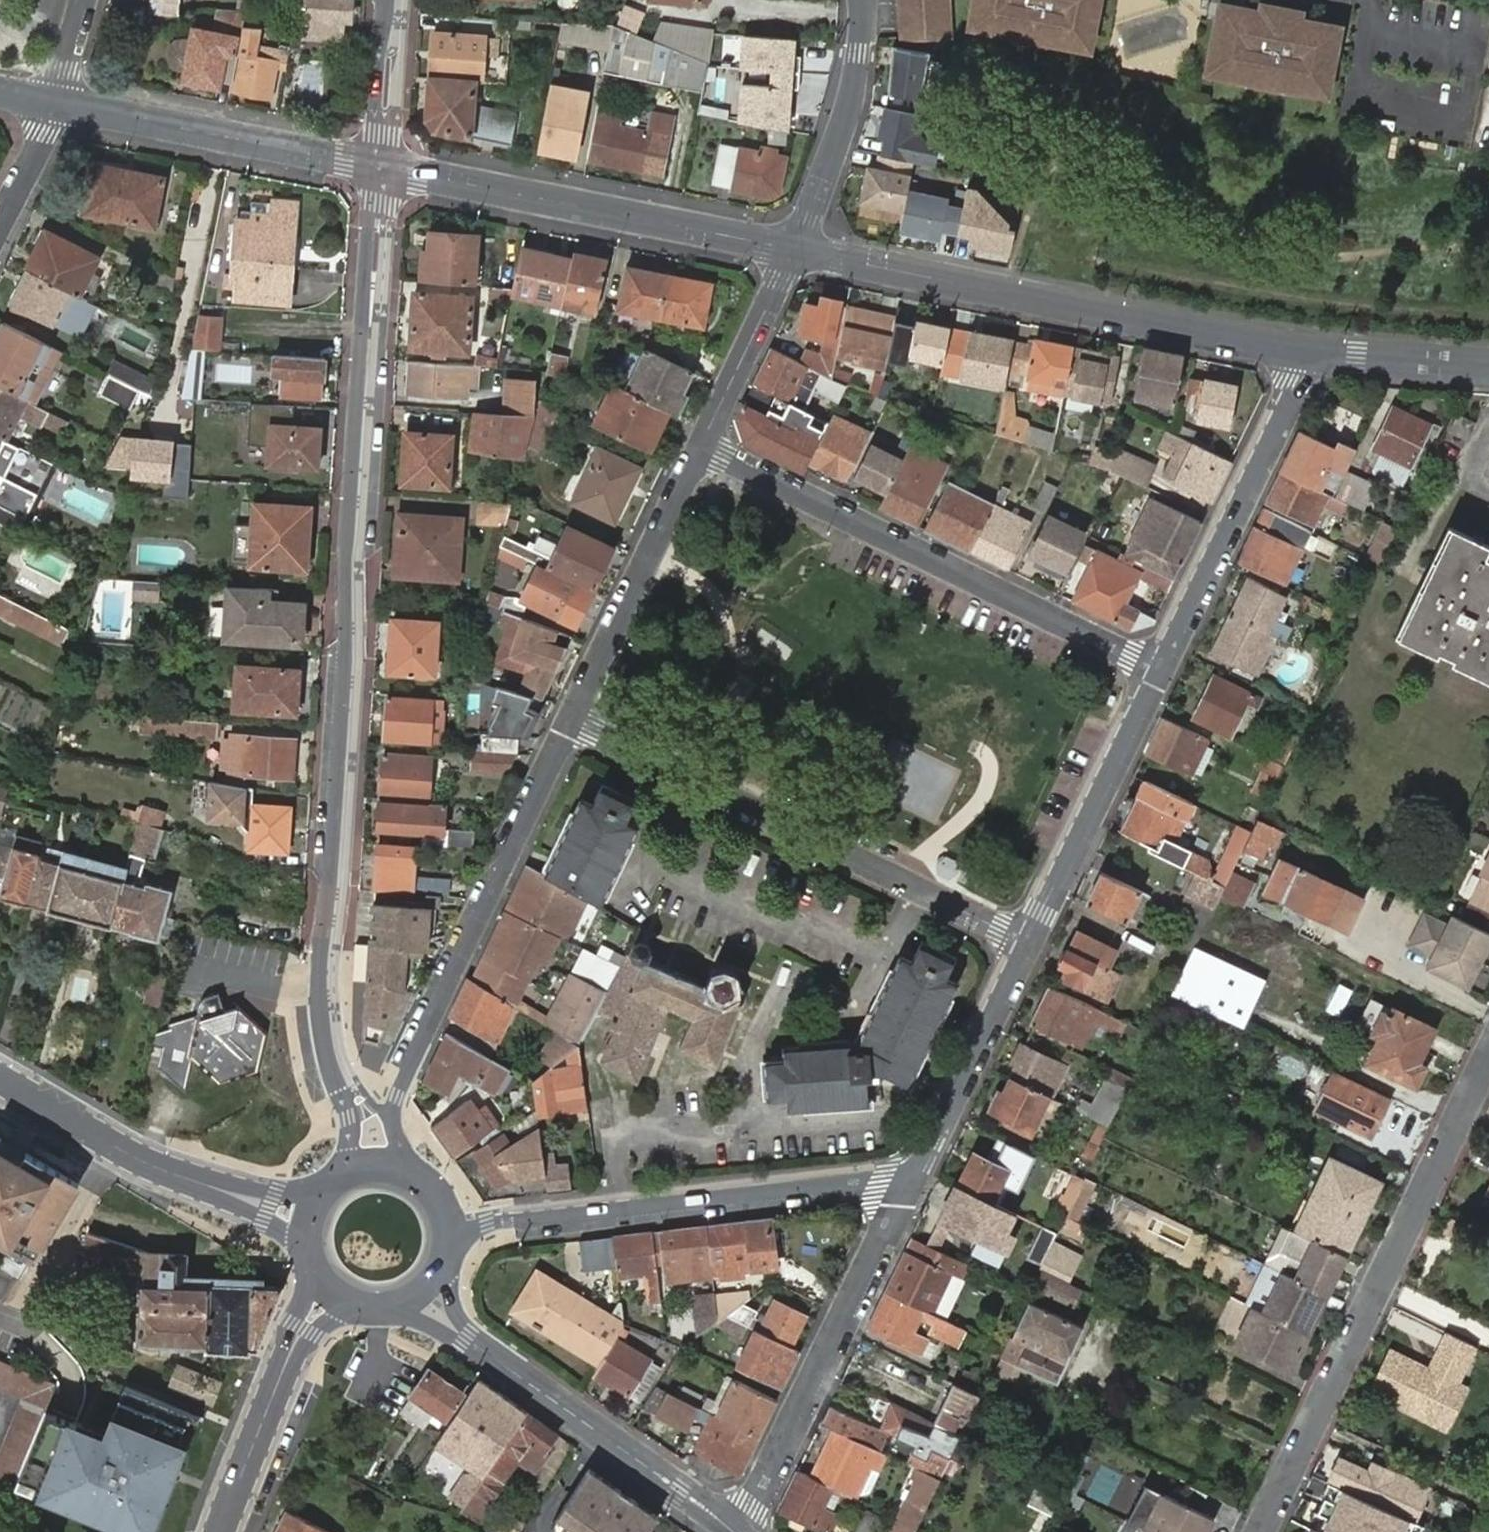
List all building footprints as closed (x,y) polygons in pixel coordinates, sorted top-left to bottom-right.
[(219,11),(223,11),(245,13),(247,0),(219,0),(219,11)] [(304,32),(338,34),(339,20),(348,21),(349,0),(306,0),(304,32)] [(944,40),(941,0),(895,0),(897,43),(944,40)] [(972,32),(1079,51),(1082,35),(1089,36),(1095,0),(970,0),(968,14),(974,15),(972,32)] [(1258,10),(1224,5),(1222,20),(1215,20),(1209,58),(1216,59),(1213,76),(1319,94),(1321,78),(1329,79),(1335,40),(1328,39),(1330,24),(1298,19),(1300,10),(1285,8),(1284,13),(1277,17),(1273,12),(1274,6),(1259,3),(1258,10)] [(1224,5),(1218,4),(1215,20),(1222,20),(1224,5)] [(1285,8),(1274,6),(1273,12),(1277,17),(1284,13),(1285,8)] [(248,8),(246,21),(259,24),(262,11),(248,8)] [(626,10),(619,29),(634,35),(642,15),(626,10)] [(243,21),(245,13),(223,11),(219,35),(193,30),(190,41),(179,39),(178,39),(177,39),(175,40),(174,41),(172,42),(170,44),(168,46),(168,48),(167,50),(166,53),(166,56),(166,58),(167,60),(168,63),(169,65),(171,67),(173,68),(175,70),(184,72),(183,80),(217,88),(218,81),(231,84),(237,52),(243,21)] [(974,15),(968,14),(965,31),(972,32),(974,15)] [(246,21),(243,21),(237,52),(241,53),(234,91),(270,98),(277,60),(255,56),(259,33),(261,25),(259,24),(246,21)] [(611,26),(559,22),(552,63),(559,64),(563,47),(561,47),(562,40),(607,49),(611,26)] [(1337,26),(1330,24),(1328,39),(1335,40),(1337,26)] [(261,25),(259,33),(274,36),(275,27),(261,25)] [(619,29),(611,26),(607,49),(603,72),(643,78),(644,73),(661,76),(660,81),(702,88),(707,63),(672,49),(654,42),(634,35),(619,29)] [(672,49),(676,31),(657,30),(654,42),(672,49)] [(676,31),(672,49),(707,63),(712,33),(676,31)] [(473,81),(479,82),(481,53),(495,54),(497,37),(430,32),(427,78),(473,81)] [(816,72),(818,41),(712,33),(707,63),(702,88),(697,114),(722,119),(728,88),(753,89),(754,102),(773,105),(771,127),(809,131),(813,72),(816,72)] [(1087,52),(1089,36),(1082,35),(1079,51),(1087,52)] [(884,47),(879,100),(916,103),(921,51),(884,47)] [(1216,59),(1209,58),(1206,75),(1213,76),(1216,59)] [(473,81),(427,78),(424,118),(434,131),(509,145),(516,114),(471,105),(473,81)] [(1329,79),(1321,78),(1319,94),(1326,96),(1329,79)] [(547,84),(546,94),(583,101),(585,91),(547,84)] [(546,94),(535,150),(572,157),(583,101),(546,94)] [(662,175),(673,114),(651,110),(646,133),(618,128),(622,110),(596,105),(586,159),(600,162),(662,175)] [(914,118),(883,111),(877,142),(883,144),(880,159),(912,166),(930,169),(933,156),(916,139),(910,138),(914,118)] [(713,184),(772,196),(777,193),(784,157),(774,155),(776,149),(761,146),(760,153),(722,145),(713,184)] [(912,166),(880,159),(878,158),(875,173),(866,171),(859,205),(901,214),(905,195),(912,166)] [(82,215),(147,227),(152,200),(158,201),(162,179),(108,168),(103,174),(89,171),(82,215)] [(959,214),(955,234),(970,237),(968,246),(1006,254),(1010,234),(1001,232),(1002,225),(973,193),(964,191),(959,214)] [(905,195),(901,214),(897,233),(938,241),(940,231),(955,235),(955,234),(959,214),(944,211),(946,204),(905,195)] [(286,303),(288,266),(278,266),(280,243),(289,243),(292,201),(267,199),(266,224),(261,224),(262,204),(246,203),(245,213),(237,212),(236,222),(233,222),(230,275),(229,281),(233,281),(233,290),(232,300),(286,303)] [(152,200),(147,227),(153,228),(158,201),(152,200)] [(419,261),(418,282),(473,287),(475,237),(427,233),(425,262),(419,261)] [(43,234),(39,240),(46,243),(50,237),(43,234)] [(68,292),(76,296),(94,258),(50,237),(46,243),(39,240),(24,270),(68,292)] [(288,266),(289,243),(280,243),(278,266),(288,266)] [(560,304),(570,260),(519,248),(510,289),(510,293),(560,304)] [(606,262),(572,254),(570,260),(560,304),(593,311),(606,262)] [(617,311),(657,319),(665,274),(625,267),(617,311)] [(147,282),(169,292),(174,279),(171,278),(153,269),(147,282)] [(68,292),(24,270),(7,303),(50,326),(68,292)] [(665,274),(657,319),(703,327),(711,282),(665,274)] [(233,290),(233,281),(229,281),(230,275),(221,275),(221,289),(233,290)] [(509,298),(510,293),(510,289),(488,288),(488,296),(509,298)] [(465,354),(469,297),(412,293),(408,349),(465,354)] [(807,305),(798,343),(828,348),(837,350),(844,315),(846,307),(847,303),(822,297),(819,308),(807,305)] [(862,318),(864,312),(846,307),(844,315),(862,318)] [(835,357),(883,367),(893,318),(864,312),(862,318),(844,315),(837,350),(835,357)] [(189,349),(199,350),(206,351),(212,318),(195,315),(189,349)] [(941,363),(947,330),(948,328),(915,322),(907,356),(941,363)] [(22,400),(33,405),(60,352),(5,324),(0,335),(0,389),(22,400)] [(941,363),(938,373),(959,378),(958,380),(1003,389),(1006,372),(1012,342),(968,332),(967,335),(947,330),(941,363)] [(1063,386),(1072,348),(1034,340),(1033,347),(1012,342),(1006,372),(1026,376),(1024,389),(1047,393),(1049,384),(1063,386)] [(1171,405),(1182,357),(1143,347),(1132,397),(1171,405)] [(826,359),(834,362),(835,357),(837,350),(828,348),(826,359)] [(1115,358),(1072,348),(1063,386),(1062,392),(1106,402),(1115,358)] [(194,401),(199,350),(189,349),(179,400),(191,401),(194,401)] [(752,385),(772,394),(774,395),(805,407),(824,370),(804,362),(769,349),(752,385)] [(219,351),(216,381),(252,385),(255,354),(219,351)] [(626,392),(669,412),(676,415),(685,397),(679,394),(690,372),(650,353),(645,351),(626,392)] [(809,352),(804,362),(824,370),(831,373),(834,362),(826,359),(809,352)] [(570,358),(549,353),(544,372),(543,375),(564,381),(570,358)] [(323,360),(271,356),(269,377),(277,377),(277,394),(312,397),(313,379),(321,380),(323,360)] [(474,367),(494,369),(496,358),(475,356),(474,367)] [(106,376),(138,391),(149,397),(152,381),(113,361),(106,376)] [(474,368),(474,367),(407,362),(405,395),(455,398),(456,388),(473,390),(474,368)] [(883,367),(878,390),(888,394),(890,395),(896,369),(883,367)] [(846,378),(833,373),(828,386),(840,392),(846,378)] [(98,394),(129,410),(138,391),(106,376),(98,394)] [(313,379),(312,397),(320,398),(321,380),(313,379)] [(1189,379),(1183,406),(1198,409),(1195,422),(1228,428),(1235,388),(1189,379)] [(505,414),(534,416),(538,400),(541,384),(507,382),(505,414)] [(1062,392),(1063,386),(1049,384),(1047,393),(1061,396),(1062,392)] [(763,413),(772,394),(752,385),(743,403),(763,413)] [(595,426),(645,450),(656,428),(660,430),(669,412),(626,392),(614,386),(595,426)] [(0,389),(0,439),(3,440),(15,415),(22,400),(0,389)] [(1052,435),(1025,425),(1026,419),(1017,417),(1012,393),(1002,391),(994,433),(1048,451),(1052,435)] [(803,472),(828,417),(805,407),(774,395),(764,416),(742,406),(736,418),(744,443),(803,472)] [(59,433),(65,421),(33,405),(22,400),(15,415),(38,427),(40,424),(59,433)] [(534,416),(527,446),(543,454),(562,411),(538,400),(534,416)] [(1392,407),(1373,449),(1384,453),(1379,462),(1405,474),(1428,424),(1392,407)] [(1446,433),(1464,442),(1472,423),(1454,416),(1446,433)] [(468,456),(520,459),(529,422),(470,418),(468,456)] [(264,467),(315,471),(317,431),(267,427),(264,467)] [(811,465),(846,483),(863,447),(828,428),(811,465)] [(866,440),(870,432),(863,429),(860,437),(866,440)] [(1301,432),(1281,473),(1329,497),(1333,498),(1354,451),(1318,435),(1316,439),(1301,432)] [(447,489),(450,437),(403,433),(399,486),(447,489)] [(918,452),(924,439),(914,434),(908,448),(918,452)] [(1172,482),(1212,501),(1229,467),(1211,459),(1213,455),(1163,434),(1156,452),(1169,457),(1180,462),(1173,480),(1172,482)] [(22,449),(3,440),(0,439),(0,506),(19,516),(27,520),(39,496),(6,480),(22,449)] [(166,480),(169,445),(120,442),(106,468),(130,471),(130,477),(166,480)] [(188,482),(189,447),(169,445),(166,480),(188,482)] [(890,461),(899,465),(906,450),(897,446),(890,461)] [(943,483),(951,468),(918,452),(908,448),(906,450),(899,465),(885,495),(878,508),(916,526),(937,480),(943,483)] [(598,449),(585,477),(626,496),(640,469),(598,449)] [(867,449),(865,455),(874,459),(876,453),(867,449)] [(1090,452),(1087,465),(1106,472),(1109,457),(1090,452)] [(1109,457),(1106,472),(1140,486),(1148,468),(1110,452),(1109,457)] [(853,480),(885,495),(899,465),(890,461),(876,453),(874,459),(865,455),(853,480)] [(1180,462),(1169,457),(1161,475),(1173,480),(1180,462)] [(32,523),(60,467),(55,466),(27,520),(32,523)] [(1281,473),(1267,502),(1315,526),(1325,505),(1329,497),(1281,473)] [(1337,496),(1360,508),(1367,493),(1353,486),(1355,480),(1346,476),(1337,496)] [(626,496),(585,477),(572,503),(613,523),(626,496)] [(920,528),(943,483),(937,480),(916,526),(920,528)] [(982,502),(943,483),(920,528),(965,550),(988,505),(982,502)] [(1040,514),(1052,491),(1040,485),(1027,507),(1040,514)] [(989,486),(982,502),(988,505),(996,489),(989,486)] [(988,505),(965,550),(1001,568),(1024,522),(996,508),(1004,491),(997,488),(996,489),(988,505)] [(1367,493),(1360,508),(1373,515),(1381,500),(1367,493)] [(1329,497),(1325,505),(1342,514),(1347,505),(1333,498),(1329,497)] [(1173,581),(1203,522),(1152,500),(1124,556),(1129,559),(1173,581)] [(478,523),(506,525),(512,504),(480,502),(478,523)] [(249,567),(304,570),(308,508),(252,504),(249,564),(249,567)] [(0,506),(0,525),(12,531),(19,516),(0,506)] [(1237,563),(1283,585),(1309,531),(1263,510),(1237,563)] [(415,562),(414,580),(455,582),(458,521),(397,516),(394,561),(415,562)] [(1079,534),(1045,517),(1026,554),(1060,571),(1079,534)] [(1365,558),(1378,565),(1396,528),(1382,521),(1365,558)] [(613,550),(569,528),(561,545),(539,535),(532,552),(503,538),(500,548),(527,561),(541,568),(549,571),(550,569),(594,590),(613,550)] [(1486,546),(1450,528),(1397,639),(1434,658),(1437,652),(1453,659),(1449,665),(1487,683),(1488,680),(1488,562),(1480,558),(1486,546)] [(249,564),(250,532),(237,532),(236,563),(249,564)] [(1486,546),(1480,558),(1488,562),(1488,547),(1486,546)] [(1111,561),(1079,547),(1073,560),(1085,566),(1069,601),(1129,630),(1153,622),(1155,619),(1124,604),(1137,576),(1141,582),(1167,594),(1173,581),(1129,559),(1125,567),(1115,563),(1119,554),(1115,553),(1111,561)] [(500,548),(498,557),(536,576),(523,604),(531,607),(566,624),(573,610),(582,615),(591,596),(540,570),(541,568),(527,561),(500,548)] [(393,578),(414,580),(415,562),(394,561),(393,578)] [(1278,637),(1285,640),(1291,627),(1273,619),(1285,597),(1246,578),(1229,614),(1270,633),(1278,637)] [(127,601),(155,601),(155,580),(127,580),(127,601)] [(226,586),(227,642),(299,646),(302,604),(265,587),(226,586)] [(98,631),(122,634),(126,589),(102,587),(98,631)] [(485,606),(516,618),(524,621),(531,607),(523,604),(521,603),(506,599),(504,601),(488,595),(485,604),(485,606)] [(0,597),(0,614),(25,626),(31,613),(0,597)] [(576,629),(582,615),(573,610),(566,624),(576,629)] [(31,613),(25,626),(42,636),(49,622),(31,613)] [(1270,633),(1229,614),(1211,651),(1255,674),(1259,666),(1256,665),(1270,633)] [(518,694),(540,701),(571,639),(524,621),(516,618),(498,656),(506,659),(505,662),(514,664),(517,659),(532,664),(525,680),(518,694)] [(434,677),(437,624),(391,620),(388,673),(434,677)] [(67,631),(49,622),(42,636),(61,644),(67,631)] [(1263,669),(1278,637),(1270,633),(1256,665),(1259,666),(1263,669)] [(517,659),(514,664),(511,674),(525,680),(532,664),(517,659)] [(242,693),(242,712),(295,716),(297,672),(235,667),(233,692),(242,693)] [(1215,675),(1193,718),(1230,736),(1246,703),(1256,708),(1260,698),(1215,675)] [(232,711),(242,712),(242,693),(233,692),(232,711)] [(439,746),(440,735),(431,734),(432,711),(441,712),(442,703),(385,699),(383,742),(439,746)] [(431,734),(440,735),(441,712),(432,711),(431,734)] [(1162,716),(1145,752),(1190,775),(1207,740),(1162,716)] [(159,718),(139,717),(137,733),(158,734),(159,718)] [(217,739),(218,723),(159,718),(158,734),(217,739)] [(223,771),(291,781),(293,742),(223,736),(223,771)] [(483,752),(517,754),(517,738),(483,737),(483,752)] [(1272,758),(1283,764),(1290,748),(1280,744),(1272,758)] [(1253,801),(1263,806),(1283,764),(1272,758),(1261,753),(1254,766),(1263,770),(1259,779),(1263,780),(1253,801)] [(379,798),(426,801),(430,758),(382,756),(379,798)] [(507,771),(514,758),(472,756),(472,770),(507,771)] [(1231,872),(1241,850),(1250,832),(1236,825),(1213,873),(1209,871),(1207,863),(1190,854),(1189,851),(1173,843),(1184,821),(1192,803),(1144,781),(1119,833),(1167,856),(1165,858),(1195,873),(1224,886),(1231,872)] [(249,829),(252,791),(212,782),(208,818),(243,821),(249,829)] [(9,787),(0,784),(0,819),(2,813),(5,802),(9,787)] [(581,800),(545,871),(546,872),(586,898),(599,906),(638,828),(626,822),(635,804),(601,788),(593,806),(581,800)] [(248,852),(286,855),(292,804),(252,791),(249,829),(248,852)] [(20,819),(23,807),(5,802),(2,813),(20,819)] [(446,805),(428,804),(428,808),(379,805),(377,830),(444,835),(446,805)] [(141,809),(137,824),(155,830),(159,815),(141,809)] [(1273,849),(1282,831),(1257,819),(1250,832),(1241,850),(1261,860),(1267,847),(1273,849)] [(1199,828),(1184,821),(1173,843),(1189,851),(1199,828)] [(155,830),(137,824),(124,869),(115,904),(165,917),(174,891),(145,883),(144,888),(135,885),(142,862),(147,863),(157,831),(155,830)] [(447,847),(471,849),(472,831),(448,830),(447,847)] [(0,834),(0,844),(39,855),(41,846),(0,834)] [(25,904),(37,859),(39,855),(0,844),(0,878),(2,879),(0,884),(0,897),(25,904)] [(60,866),(63,853),(41,846),(39,855),(37,859),(60,866)] [(442,899),(446,899),(447,883),(412,880),(414,848),(376,846),(373,891),(411,893),(411,896),(434,898),(442,899)] [(37,859),(25,904),(69,917),(86,859),(63,853),(60,866),(37,859)] [(938,860),(939,873),(949,878),(958,870),(956,859),(947,854),(938,860)] [(86,859),(69,917),(109,929),(115,904),(124,869),(86,859)] [(1345,889),(1278,859),(1262,891),(1277,898),(1274,903),(1292,913),(1295,907),(1329,924),(1345,889)] [(1468,901),(1488,911),(1488,859),(1468,901)] [(545,871),(530,861),(528,863),(521,878),(505,912),(559,938),(566,921),(573,925),(579,912),(586,898),(546,872),(545,871)] [(1219,896),(1242,907),(1254,883),(1231,872),(1224,886),(1219,896)] [(1100,873),(1085,903),(1133,926),(1137,920),(1127,916),(1136,899),(1145,903),(1149,896),(1100,873)] [(1174,946),(1191,954),(1194,948),(1219,896),(1224,886),(1195,873),(1177,911),(1188,916),(1174,946)] [(441,912),(442,899),(434,898),(433,911),(435,911),(441,912)] [(1127,916),(1137,920),(1145,903),(1136,899),(1127,916)] [(115,904),(109,929),(157,943),(158,937),(164,939),(170,919),(165,917),(115,904)] [(433,930),(435,911),(433,911),(373,907),(370,943),(413,943),(424,944),(428,944),(429,930),(433,930)] [(1462,920),(1487,932),(1488,927),(1488,918),(1468,908),(1462,920)] [(1488,942),(1488,933),(1487,932),(1462,920),(1449,913),(1444,922),(1422,910),(1405,944),(1428,956),(1424,965),(1466,987),(1488,942)] [(548,961),(559,938),(505,912),(484,959),(527,981),(538,956),(548,961)] [(559,938),(566,941),(573,925),(566,921),(559,938)] [(1066,952),(1059,963),(1058,965),(1067,970),(1062,978),(1108,1000),(1119,978),(1105,970),(1115,951),(1077,932),(1068,950),(1067,950),(1066,952)] [(407,980),(424,944),(413,943),(370,943),(361,1039),(376,1043),(401,990),(401,979),(407,980)] [(618,966),(604,995),(602,1001),(622,1009),(619,1017),(604,1060),(637,1080),(658,1033),(668,1009),(691,1019),(680,1042),(679,1047),(718,1063),(747,997),(746,994),(744,990),(740,988),(735,986),(730,978),(722,974),(712,980),(710,986),(710,990),(709,992),(642,962),(647,960),(651,953),(646,946),(640,944),(633,945),(629,952),(631,958),(624,955),(618,966)] [(899,958),(853,1050),(845,1052),(845,1044),(779,1049),(781,1062),(761,1063),(764,1099),(784,1097),(785,1109),(866,1103),(865,1080),(879,1079),(882,1074),(906,1085),(955,985),(945,981),(954,963),(918,946),(910,963),(899,958)] [(1191,954),(1173,992),(1202,1006),(1244,1027),(1265,983),(1194,948),(1191,954)] [(1056,962),(1059,963),(1066,952),(1062,949),(1056,962)] [(514,1007),(527,981),(484,959),(473,982),(514,1007)] [(555,1031),(579,1045),(598,1008),(602,1001),(604,995),(618,966),(603,959),(588,987),(572,979),(548,1027),(555,1031)] [(149,1006),(153,973),(151,972),(142,1003),(149,1006)] [(168,978),(153,973),(149,1006),(159,1009),(168,978)] [(473,982),(468,978),(443,1029),(449,1033),(490,1056),(516,1007),(514,1007),(473,982)] [(1094,1008),(1049,985),(1029,1025),(1076,1047),(1085,1050),(1095,1021),(1101,1011),(1094,1008)] [(1192,1026),(1202,1006),(1173,992),(1163,1012),(1192,1026)] [(602,1001),(598,1008),(619,1017),(622,1009),(602,1001)] [(199,1020),(192,1054),(219,1078),(255,1071),(262,1034),(234,1008),(199,1020)] [(1415,1064),(1433,1030),(1391,1009),(1387,1017),(1380,1013),(1370,1034),(1378,1037),(1365,1063),(1416,1088),(1425,1069),(1415,1064)] [(1121,1035),(1127,1023),(1101,1011),(1095,1021),(1121,1035)] [(184,1090),(192,1054),(165,1030),(156,1065),(184,1090)] [(552,1066),(579,1045),(555,1031),(538,1057),(552,1066)] [(507,1066),(490,1056),(449,1033),(426,1079),(449,1090),(459,1070),(496,1088),(507,1066)] [(557,1100),(586,1097),(579,1045),(552,1066),(531,1080),(533,1093),(536,1112),(536,1114),(559,1110),(557,1100)] [(1015,1066),(1009,1079),(1038,1093),(1054,1062),(1019,1045),(1011,1063),(1015,1066)] [(1068,1071),(1054,1062),(1038,1093),(1047,1097),(1054,1101),(1068,1071)] [(1105,1079),(1126,1090),(1132,1078),(1110,1068),(1105,1079)] [(1314,1112),(1369,1138),(1388,1101),(1334,1075),(1314,1112)] [(1038,1093),(1009,1079),(1001,1093),(998,1092),(989,1110),(1011,1122),(1010,1125),(1028,1134),(1047,1097),(1038,1093)] [(1077,1112),(1108,1127),(1126,1090),(1105,1079),(1103,1086),(1092,1107),(1082,1102),(1077,1112)] [(536,1112),(533,1093),(513,1105),(522,1120),(536,1112)] [(468,1099),(430,1130),(449,1157),(497,1125),(484,1106),(477,1111),(468,1099)] [(538,1127),(536,1114),(536,1112),(522,1120),(513,1126),(519,1137),(538,1127)] [(539,1135),(543,1166),(566,1164),(561,1128),(538,1130),(539,1135)] [(524,1176),(544,1173),(543,1166),(539,1135),(510,1149),(501,1136),(473,1152),(495,1187),(521,1172),(524,1176)] [(40,1260),(83,1187),(3,1140),(0,1139),(0,1237),(40,1260)] [(1091,1162),(1098,1148),(1090,1144),(1082,1159),(1091,1162)] [(991,1203),(1006,1171),(973,1155),(958,1186),(991,1203)] [(1289,1229),(1345,1256),(1366,1213),(1359,1209),(1369,1187),(1347,1176),(1349,1169),(1324,1156),(1289,1229)] [(547,1194),(571,1191),(566,1164),(543,1166),(544,1173),(547,1194)] [(1044,1198),(1068,1210),(1082,1180),(1058,1168),(1044,1198)] [(1366,1213),(1380,1183),(1349,1169),(1347,1176),(1369,1187),(1359,1209),(1366,1213)] [(991,1203),(1005,1210),(1020,1178),(1006,1171),(991,1203)] [(1000,1248),(1016,1215),(1005,1210),(991,1203),(958,1186),(955,1185),(939,1219),(1000,1248)] [(1065,1216),(1057,1233),(1083,1245),(1091,1229),(1065,1216)] [(767,1218),(705,1225),(711,1276),(774,1268),(767,1218)] [(662,1230),(666,1264),(668,1283),(712,1278),(711,1276),(705,1225),(662,1230)] [(1030,1261),(1041,1267),(1045,1258),(1049,1249),(1051,1246),(1056,1234),(1042,1227),(1026,1260),(1030,1261)] [(1281,1272),(1326,1294),(1345,1256),(1289,1229),(1286,1227),(1269,1260),(1277,1263),(1274,1269),(1281,1272)] [(256,1350),(282,1286),(262,1285),(184,1281),(184,1275),(186,1253),(146,1251),(90,1230),(87,1280),(140,1282),(137,1344),(256,1350)] [(662,1230),(652,1231),(656,1264),(666,1264),(662,1230)] [(613,1236),(617,1268),(618,1278),(644,1276),(658,1275),(656,1264),(652,1231),(613,1236)] [(613,1236),(578,1240),(582,1272),(617,1268),(613,1236)] [(945,1282),(956,1260),(910,1237),(884,1290),(930,1314),(934,1305),(925,1301),(936,1277),(945,1282)] [(1045,1258),(1073,1271),(1077,1260),(1051,1246),(1049,1249),(1045,1258)] [(1038,1272),(1043,1274),(1066,1285),(1073,1271),(1045,1258),(1041,1267),(1038,1272)] [(624,1326),(620,1298),(609,1316),(538,1272),(513,1311),(598,1365),(614,1340),(624,1326)] [(1261,1311),(1308,1333),(1326,1294),(1281,1272),(1261,1311)] [(1071,1308),(1079,1291),(1066,1285),(1043,1274),(1036,1290),(1071,1308)] [(262,1285),(262,1279),(184,1275),(184,1281),(262,1285)] [(658,1275),(644,1276),(646,1288),(659,1287),(658,1275)] [(925,1301),(934,1305),(945,1282),(936,1277),(925,1301)] [(755,1290),(714,1295),(717,1322),(728,1314),(738,1306),(756,1293),(755,1290)] [(957,1338),(961,1329),(930,1314),(884,1290),(866,1330),(911,1352),(923,1358),(932,1341),(919,1335),(925,1322),(957,1338)] [(717,1322),(714,1295),(699,1298),(703,1332),(717,1322)] [(763,1324),(751,1317),(748,1324),(791,1346),(805,1315),(775,1300),(763,1324)] [(1030,1303),(1003,1358),(1058,1383),(1084,1328),(1030,1303)] [(738,1306),(728,1314),(740,1320),(748,1324),(751,1317),(753,1313),(738,1306)] [(1291,1369),(1308,1333),(1261,1311),(1253,1306),(1236,1341),(1291,1369)] [(728,1314),(717,1322),(735,1331),(740,1320),(728,1314)] [(740,1320),(735,1331),(733,1334),(750,1342),(754,1335),(761,1339),(748,1364),(741,1361),(738,1368),(781,1390),(800,1350),(791,1346),(748,1324),(740,1320)] [(127,1357),(129,1322),(108,1321),(107,1356),(127,1357)] [(1479,1348),(1447,1333),(1430,1367),(1394,1350),(1371,1398),(1449,1435),(1471,1387),(1463,1383),(1479,1348)] [(750,1342),(741,1361),(748,1364),(761,1339),(754,1335),(750,1342)] [(598,1365),(592,1374),(626,1395),(649,1361),(614,1340),(598,1365)] [(21,1488),(52,1416),(53,1414),(61,1385),(0,1360),(0,1389),(24,1399),(0,1461),(0,1531),(2,1531),(21,1488)] [(211,1402),(219,1383),(177,1366),(169,1385),(211,1402)] [(462,1391),(429,1369),(411,1397),(444,1418),(462,1391)] [(955,1384),(979,1395),(986,1382),(962,1370),(955,1384)] [(524,1410),(476,1377),(430,1450),(479,1479),(524,1410)] [(716,1416),(757,1439),(776,1401),(734,1380),(716,1416)] [(931,1422),(960,1436),(979,1395),(955,1384),(950,1381),(931,1422)] [(659,1386),(644,1407),(658,1414),(669,1393),(670,1392),(659,1386)] [(208,1419),(134,1389),(114,1439),(53,1414),(52,1416),(21,1488),(133,1531),(163,1531),(208,1419)] [(739,1478),(757,1439),(716,1416),(670,1392),(669,1393),(658,1414),(674,1423),(676,1420),(689,1427),(694,1417),(707,1424),(685,1463),(713,1482),(739,1478)] [(829,1406),(820,1425),(833,1432),(882,1455),(890,1437),(870,1425),(829,1406)] [(555,1432),(524,1410),(479,1479),(475,1486),(458,1512),(462,1521),(481,1530),(498,1504),(495,1502),(506,1483),(505,1482),(519,1459),(535,1470),(547,1452),(543,1449),(555,1432)] [(938,1481),(960,1436),(931,1422),(907,1410),(900,1425),(919,1434),(909,1455),(913,1457),(908,1467),(920,1473),(938,1481)] [(687,1430),(689,1427),(676,1420),(674,1423),(687,1430)] [(833,1432),(811,1478),(853,1499),(872,1460),(879,1464),(883,1455),(882,1455),(833,1432)] [(1373,1465),(1368,1473),(1338,1459),(1329,1479),(1343,1486),(1321,1531),(1398,1531),(1406,1517),(1420,1487),(1373,1465)] [(656,1519),(586,1468),(547,1526),(556,1531),(648,1531),(656,1519)] [(779,1510),(825,1531),(832,1531),(839,1517),(823,1509),(830,1495),(852,1507),(856,1500),(853,1499),(811,1478),(797,1472),(779,1510)] [(938,1481),(920,1473),(892,1531),(914,1531),(938,1481)] [(458,1512),(475,1486),(465,1480),(449,1506),(458,1512)] [(1027,1505),(1052,1518),(1063,1494),(1038,1481),(1027,1505)] [(1432,1494),(1420,1487),(1406,1517),(1419,1523),(1432,1494)] [(1082,1498),(1067,1491),(1061,1505),(1075,1513),(1082,1498)] [(1163,1494),(1159,1502),(1142,1493),(1127,1522),(1147,1531),(1196,1531),(1197,1531),(1208,1531),(1214,1520),(1163,1494)] [(1293,1522),(1310,1530),(1313,1531),(1316,1531),(1325,1513),(1303,1502),(1293,1522)] [(285,1508),(273,1531),(330,1531),(285,1508)] [(882,1519),(865,1511),(855,1531),(875,1531),(882,1519)] [(496,1531),(514,1531),(520,1525),(508,1516),(496,1531)]
